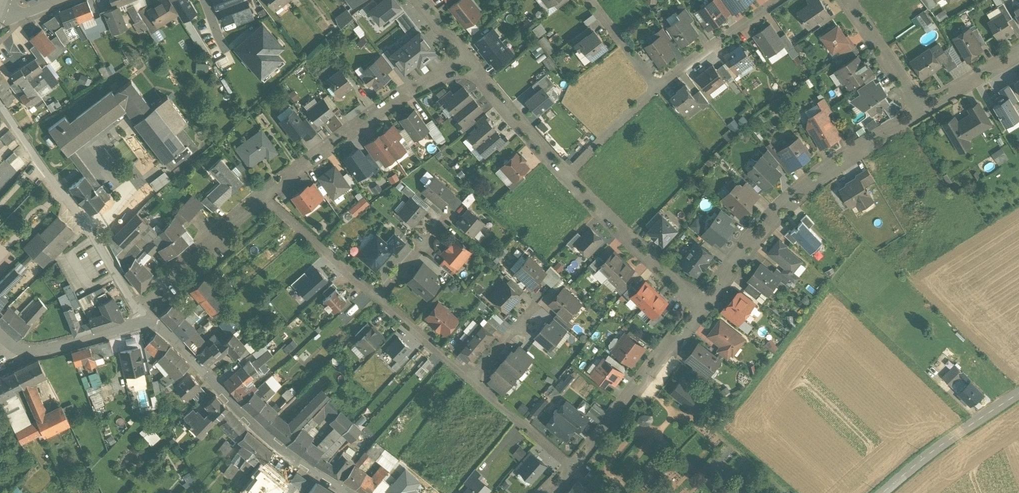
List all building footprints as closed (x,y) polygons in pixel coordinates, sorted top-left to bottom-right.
[(88,0),(72,7),(78,22),(94,16),(88,0)] [(129,2),(130,5),(131,6),(133,5),(134,5),(139,2),(143,8),(147,6),(145,0),(134,0),(129,2)] [(170,0),(160,0),(161,1),(162,1),(171,16),(177,12),(170,0)] [(177,12),(183,21),(188,18),(196,13),(188,0),(187,1),(186,0),(170,0),(177,12)] [(216,9),(219,8),(241,0),(213,0),(216,9)] [(235,18),(251,12),(246,0),(241,0),(219,8),(224,22),(235,18)] [(274,10),(287,0),(266,0),(274,10)] [(377,4),(374,0),(372,0),(359,10),(363,15),(369,10),(377,4)] [(396,0),(382,0),(377,4),(369,10),(379,23),(380,22),(401,6),(396,0)] [(469,0),(458,0),(450,7),(466,26),(480,15),(469,0)] [(552,2),(557,8),(567,0),(555,0),(552,2)] [(713,0),(700,10),(707,20),(705,21),(705,24),(708,28),(710,29),(727,17),(726,15),(725,15),(714,0),(713,0)] [(722,0),(714,0),(725,15),(726,15),(730,12),(722,0)] [(731,0),(722,0),(730,12),(736,7),(731,0)] [(736,7),(738,9),(750,0),(731,0),(736,7)] [(936,0),(922,0),(929,10),(939,3),(937,1),(936,0)] [(161,1),(140,15),(148,27),(151,32),(161,26),(159,23),(171,16),(162,1),(161,1)] [(818,1),(811,5),(811,4),(800,12),(804,18),(803,19),(804,21),(805,20),(808,24),(812,22),(813,24),(818,21),(818,20),(829,13),(824,6),(822,7),(818,1)] [(129,2),(118,6),(120,11),(128,7),(127,7),(130,5),(129,2)] [(139,2),(134,5),(137,12),(143,8),(139,2)] [(1012,18),(1003,2),(998,6),(1003,14),(1003,13),(1008,21),(1012,18)] [(134,5),(133,5),(131,6),(130,5),(127,7),(128,7),(136,22),(133,23),(139,33),(147,28),(137,12),(134,5)] [(118,6),(114,8),(105,12),(113,27),(115,31),(126,26),(120,11),(118,6)] [(404,11),(401,6),(380,22),(383,27),(396,17),(404,11)] [(72,7),(59,12),(66,27),(78,22),(72,7)] [(347,9),(338,17),(335,18),(338,24),(341,28),(353,17),(347,9)] [(686,9),(678,14),(682,20),(686,18),(689,23),(694,19),(686,9)] [(411,38),(420,31),(404,11),(396,17),(411,38)] [(829,13),(818,20),(818,21),(822,26),(835,17),(831,11),(829,13)] [(932,24),(924,11),(917,16),(921,23),(925,28),(932,24)] [(113,27),(105,12),(99,14),(108,29),(113,27)] [(253,18),(251,12),(235,18),(237,24),(253,18)] [(1003,14),(990,22),(1000,39),(1007,35),(1010,35),(1010,33),(1014,31),(1008,21),(1003,13),(1003,14)] [(921,23),(917,16),(913,19),(917,25),(921,23)] [(55,17),(44,24),(56,35),(57,35),(55,31),(57,29),(56,27),(59,25),(55,17)] [(682,20),(680,22),(678,20),(672,25),(671,29),(678,39),(681,37),(685,43),(689,44),(692,42),(693,38),(698,35),(689,23),(686,18),(682,20)] [(262,24),(235,48),(264,81),(285,62),(276,53),(283,47),(262,24)] [(355,28),(360,36),(365,34),(360,25),(355,28)] [(593,31),(589,25),(583,30),(586,35),(587,36),(593,31)] [(779,38),(770,25),(755,36),(769,56),(784,46),(785,46),(779,38)] [(838,26),(834,29),(830,28),(828,29),(828,34),(823,37),(825,40),(824,47),(831,48),(833,52),(837,49),(838,51),(850,43),(848,41),(849,38),(849,37),(848,35),(846,37),(843,36),(841,33),(841,30),(838,26)] [(57,29),(55,31),(57,35),(58,35),(64,31),(61,27),(57,29)] [(671,38),(663,28),(657,32),(660,36),(661,36),(665,42),(671,38)] [(970,28),(955,38),(968,61),(976,56),(975,54),(983,49),(981,47),(972,31),(970,28)] [(986,43),(977,28),(972,31),(981,47),(986,43)] [(42,29),(31,39),(45,55),(46,54),(55,46),(50,40),(42,29)] [(583,30),(571,39),(575,44),(586,35),(583,30)] [(64,31),(58,35),(61,40),(67,36),(64,31)] [(436,52),(420,31),(411,38),(390,54),(397,63),(404,72),(416,62),(418,65),(436,52)] [(491,31),(476,42),(486,54),(500,43),(491,31)] [(593,31),(587,36),(586,35),(575,44),(579,49),(582,46),(591,59),(606,47),(594,31),(593,31)] [(794,46),(785,34),(779,38),(785,46),(784,46),(788,51),(794,46)] [(55,46),(46,54),(52,61),(55,58),(67,48),(65,45),(61,40),(58,35),(57,35),(56,35),(50,40),(55,46)] [(67,36),(61,40),(65,45),(70,42),(67,36)] [(665,42),(661,36),(660,36),(646,46),(660,64),(674,54),(665,42)] [(510,55),(500,43),(486,54),(496,66),(510,55)] [(850,43),(838,51),(842,56),(853,48),(850,43)] [(943,51),(939,44),(931,50),(941,64),(943,62),(940,58),(946,55),(943,51)] [(43,56),(35,45),(30,48),(41,62),(46,59),(43,56)] [(744,50),(740,45),(725,56),(732,65),(737,73),(739,72),(751,64),(753,62),(748,55),(744,50)] [(952,45),(943,51),(946,55),(949,52),(958,65),(962,62),(952,45)] [(591,59),(582,46),(579,49),(575,52),(583,61),(582,62),(584,64),(591,59)] [(842,56),(841,56),(844,62),(860,51),(856,46),(853,48),(842,56)] [(930,48),(911,61),(923,77),(941,65),(941,64),(931,50),(930,48)] [(381,53),(382,54),(390,64),(392,67),(397,63),(390,54),(386,49),(381,53)] [(946,55),(940,58),(943,62),(949,71),(958,65),(949,52),(946,55)] [(55,58),(52,61),(46,54),(45,55),(43,56),(46,59),(55,71),(61,66),(56,60),(57,60),(55,58)] [(382,54),(375,59),(383,69),(390,64),(382,54)] [(858,55),(836,71),(848,88),(864,78),(873,71),(866,60),(863,62),(858,55)] [(216,61),(218,66),(229,61),(227,56),(216,61)] [(35,58),(20,68),(26,76),(33,86),(40,81),(36,74),(43,69),(35,58)] [(375,61),(366,68),(369,72),(366,75),(365,77),(365,79),(366,80),(367,82),(369,82),(370,82),(372,81),(376,87),(383,82),(382,82),(389,77),(383,69),(375,59),(375,60),(375,61)] [(197,63),(197,72),(209,72),(209,63),(197,63)] [(424,73),(429,70),(424,64),(420,68),(424,73)] [(717,69),(713,64),(697,76),(708,90),(715,85),(717,87),(725,80),(717,69)] [(727,69),(723,64),(717,69),(725,80),(732,76),(727,69)] [(751,64),(739,72),(743,77),(754,69),(751,64)] [(737,73),(732,65),(727,69),(732,76),(734,79),(739,75),(737,73)] [(43,69),(36,74),(40,81),(43,86),(47,83),(51,89),(58,83),(46,67),(43,69)] [(20,68),(11,74),(16,82),(18,80),(26,91),(34,87),(33,86),(26,76),(20,68)] [(340,70),(327,79),(339,95),(343,92),(345,93),(347,91),(347,89),(352,86),(340,70)] [(873,71),(864,78),(867,83),(873,79),(877,76),(873,71)] [(91,80),(81,75),(77,82),(87,87),(91,80)] [(553,84),(546,75),(533,86),(538,92),(543,88),(545,91),(553,84)] [(867,83),(858,89),(862,94),(877,84),(873,79),(867,83)] [(112,91),(69,123),(64,117),(49,129),(66,151),(72,147),(124,107),(135,121),(152,108),(131,80),(120,89),(119,89),(114,93),(112,91)] [(40,81),(33,86),(34,87),(37,90),(43,86),(40,81)] [(862,94),(858,97),(860,103),(858,105),(865,109),(867,108),(872,115),(878,112),(884,108),(884,107),(890,103),(881,91),(885,89),(880,82),(877,84),(862,94)] [(690,89),(686,85),(679,90),(680,91),(672,98),(677,104),(676,106),(676,107),(677,109),(678,110),(679,111),(681,111),(682,111),(689,105),(691,108),(698,103),(699,102),(694,96),(689,90),(690,89)] [(1010,85),(999,91),(1002,97),(1003,97),(1005,99),(1009,97),(1013,102),(1018,99),(1010,85)] [(34,87),(26,91),(20,96),(28,107),(42,97),(37,90),(34,87)] [(481,109),(463,87),(453,94),(444,102),(447,105),(460,121),(463,124),(472,117),(481,109)] [(545,91),(543,88),(538,92),(525,103),(536,116),(553,101),(545,91)] [(450,90),(436,101),(443,109),(447,105),(444,102),(453,94),(450,90)] [(700,91),(694,96),(699,102),(698,103),(703,109),(710,103),(700,91)] [(187,122),(167,96),(154,106),(174,132),(181,126),(182,126),(187,122)] [(994,106),(1006,126),(1018,119),(1018,113),(1013,102),(1009,97),(1005,99),(1003,97),(1002,97),(999,99),(1000,102),(994,106)] [(323,99),(308,110),(313,116),(318,123),(319,123),(332,112),(323,99)] [(825,99),(819,102),(823,109),(824,109),(826,113),(832,110),(825,99)] [(48,106),(51,112),(60,106),(57,100),(48,106)] [(890,103),(884,107),(884,108),(891,119),(895,117),(901,107),(894,101),(890,103)] [(973,113),(958,122),(955,117),(944,123),(960,151),(971,144),(968,138),(992,124),(979,103),(970,108),(973,113)] [(181,126),(174,132),(154,106),(152,108),(135,121),(134,122),(169,168),(197,147),(182,126),(181,126)] [(823,109),(809,117),(807,127),(811,133),(813,134),(821,148),(828,144),(828,142),(832,140),(834,140),(840,137),(826,113),(824,109),(823,109)] [(428,130),(413,110),(400,120),(415,140),(428,130)] [(271,123),(262,111),(256,116),(265,128),(271,123)] [(293,111),(281,120),(294,138),(301,133),(301,132),(306,128),(301,121),(293,111)] [(476,121),(475,122),(478,126),(486,120),(486,121),(490,119),(485,113),(476,121)] [(313,116),(308,120),(317,132),(322,128),(319,123),(318,123),(313,116)] [(472,117),(463,124),(460,121),(455,125),(462,133),(475,122),(476,121),(472,117)] [(308,120),(306,118),(301,121),(306,128),(301,132),(301,133),(306,140),(317,132),(308,120)] [(478,126),(468,136),(476,146),(494,130),(486,121),(486,120),(478,126)] [(432,121),(427,125),(434,135),(440,131),(432,121)] [(401,135),(394,125),(388,129),(396,139),(401,135)] [(16,137),(10,128),(1,137),(7,145),(16,137)] [(261,129),(236,147),(250,166),(266,154),(269,158),(278,151),(261,129)] [(388,129),(379,135),(395,157),(404,150),(396,139),(388,129)] [(494,130),(476,146),(484,155),(495,146),(502,140),(502,139),(494,130)] [(395,157),(379,135),(369,142),(370,143),(377,153),(385,164),(395,157)] [(502,140),(495,146),(499,151),(509,142),(505,136),(502,139),(502,140)] [(810,154),(799,137),(781,150),(783,152),(793,166),(801,160),(805,161),(808,159),(808,155),(810,154)] [(377,153),(370,143),(365,146),(370,152),(373,157),(377,153)] [(993,153),(1000,164),(1010,158),(1003,146),(993,153)] [(99,183),(72,147),(66,151),(84,175),(85,175),(94,187),(99,183)] [(364,157),(358,149),(344,159),(358,178),(371,168),(372,168),(364,157)] [(775,157),(769,149),(763,155),(774,167),(779,162),(775,157)] [(13,152),(5,159),(9,163),(17,156),(13,152)] [(370,152),(364,157),(372,168),(371,168),(374,172),(380,167),(373,157),(370,152)] [(783,152),(775,157),(779,162),(787,171),(794,167),(793,166),(783,152)] [(516,153),(508,160),(506,159),(503,161),(504,164),(500,167),(512,181),(513,181),(521,173),(528,167),(523,161),(525,160),(521,155),(519,157),(516,153)] [(774,167),(763,155),(763,157),(756,163),(756,168),(751,173),(766,187),(778,175),(779,171),(774,167)] [(17,156),(9,163),(13,168),(21,160),(17,156)] [(226,180),(209,196),(218,206),(243,183),(237,176),(231,169),(220,158),(213,165),(226,180)] [(21,160),(13,168),(17,172),(25,164),(21,160)] [(241,172),(235,165),(231,169),(237,176),(241,172)] [(342,176),(335,166),(319,178),(333,198),(349,187),(347,185),(348,184),(342,176)] [(868,169),(858,175),(864,186),(875,180),(868,169)] [(165,171),(152,181),(158,189),(171,179),(165,171)] [(245,181),(248,178),(242,172),(238,176),(245,181)] [(347,173),(342,176),(348,184),(347,185),(349,187),(354,183),(347,173)] [(512,181),(507,186),(511,190),(525,178),(521,173),(513,181),(512,181)] [(84,175),(70,186),(90,212),(105,201),(94,187),(85,175),(84,175)] [(852,181),(852,183),(841,189),(846,197),(845,200),(846,202),(849,202),(850,203),(856,200),(860,208),(872,201),(864,186),(858,175),(857,176),(857,178),(852,181)] [(453,193),(434,177),(422,191),(441,207),(445,202),(453,193)] [(99,183),(94,187),(105,201),(110,196),(100,182),(99,183)] [(760,194),(748,182),(742,187),(750,195),(752,195),(755,199),(760,194)] [(324,196),(315,183),(308,187),(318,200),(324,196)] [(415,192),(406,185),(402,189),(411,197),(415,192)] [(307,186),(293,197),(303,211),(318,200),(308,187),(307,186)] [(742,187),(738,187),(734,191),(731,191),(723,199),(726,202),(726,203),(728,203),(730,205),(730,208),(733,208),(740,215),(745,209),(751,209),(751,204),(748,200),(747,198),(749,195),(750,195),(742,187)] [(462,201),(466,205),(475,195),(471,191),(462,201)] [(453,193),(445,202),(454,210),(462,201),(453,193)] [(201,200),(193,194),(191,196),(198,203),(201,200)] [(191,196),(178,211),(187,218),(188,219),(201,205),(198,203),(191,196)] [(209,196),(203,202),(213,211),(218,206),(209,196)] [(350,209),(356,216),(370,202),(364,196),(350,209)] [(411,197),(406,203),(407,203),(399,212),(413,224),(426,210),(411,197)] [(468,209),(462,216),(459,216),(460,219),(458,221),(472,234),(483,222),(468,209)] [(733,217),(723,209),(718,215),(728,223),(733,217)] [(187,218),(178,211),(174,215),(181,224),(187,218)] [(659,212),(647,225),(652,230),(664,217),(659,212)] [(137,213),(128,222),(137,234),(148,223),(145,220),(137,213)] [(814,223),(806,214),(801,219),(802,220),(803,220),(810,227),(814,223)] [(181,224),(174,215),(169,221),(179,234),(185,230),(186,230),(181,224)] [(728,223),(718,215),(719,217),(716,220),(715,219),(712,220),(709,224),(709,227),(710,228),(708,231),(706,230),(706,231),(716,239),(721,243),(725,238),(728,238),(730,235),(730,232),(734,227),(728,223)] [(40,235),(40,236),(47,243),(42,248),(51,257),(52,258),(67,243),(63,240),(72,230),(58,217),(40,235)] [(663,245),(678,230),(664,217),(652,230),(650,232),(663,245)] [(695,218),(690,227),(700,232),(704,223),(695,218)] [(810,227),(803,220),(802,220),(799,224),(800,225),(797,228),(796,227),(792,230),(791,231),(799,239),(812,252),(823,241),(810,227)] [(158,233),(152,239),(158,247),(159,248),(179,234),(169,221),(164,228),(158,233)] [(128,222),(114,236),(124,247),(137,234),(128,222)] [(144,236),(152,227),(148,223),(137,234),(124,247),(116,256),(120,264),(128,252),(135,244),(140,248),(141,248),(142,249),(144,247),(149,241),(144,236)] [(152,227),(144,236),(149,241),(152,239),(158,233),(152,227)] [(583,237),(577,242),(578,243),(590,254),(593,251),(595,251),(597,249),(597,247),(604,240),(591,228),(583,237)] [(799,239),(791,231),(792,230),(790,229),(784,235),(794,243),(799,239)] [(185,230),(179,234),(187,244),(193,240),(185,230)] [(716,239),(706,231),(701,237),(711,244),(716,239)] [(578,232),(567,243),(572,248),(578,243),(577,242),(583,237),(578,232)] [(39,233),(24,248),(42,265),(51,257),(42,248),(47,243),(40,236),(40,235),(39,233)] [(179,234),(159,248),(163,253),(167,259),(187,244),(179,234)] [(405,243),(395,234),(386,244),(392,249),(392,250),(396,253),(405,243)] [(124,247),(114,236),(108,242),(116,256),(124,247)] [(377,236),(373,240),(371,240),(364,248),(364,250),(361,254),(376,267),(380,262),(381,263),(388,255),(387,254),(392,250),(392,249),(386,244),(377,236)] [(455,238),(442,254),(446,258),(457,267),(458,266),(456,265),(460,260),(461,261),(469,252),(470,253),(471,252),(464,246),(465,245),(463,243),(462,244),(455,238)] [(144,247),(151,254),(158,247),(152,239),(149,241),(144,247)] [(802,261),(785,247),(786,245),(780,240),(769,253),(786,267),(792,272),(793,272),(802,261)] [(713,254),(697,242),(681,263),(697,275),(702,268),(703,269),(709,262),(708,261),(713,254)] [(140,248),(135,244),(128,252),(120,264),(124,272),(135,256),(142,249),(141,248),(140,248)] [(142,249),(135,256),(143,263),(151,254),(144,247),(142,249)] [(624,261),(615,252),(605,262),(600,268),(609,277),(624,261)] [(599,255),(590,264),(597,271),(600,268),(605,262),(599,255)] [(143,263),(135,256),(124,272),(135,285),(146,268),(142,265),(143,263)] [(546,271),(528,256),(514,272),(532,288),(541,278),(547,271),(546,271)] [(446,258),(440,265),(451,274),(457,267),(446,258)] [(624,261),(609,277),(619,286),(625,281),(634,270),(624,261)] [(436,274),(424,263),(419,268),(432,279),(436,274)] [(762,264),(758,270),(757,269),(752,275),(753,276),(749,281),(751,282),(749,285),(753,288),(755,285),(762,290),(764,292),(769,291),(775,285),(776,286),(781,280),(781,279),(773,273),(774,273),(762,264)] [(551,266),(546,271),(547,271),(541,278),(552,287),(561,276),(551,266)] [(792,272),(786,267),(782,272),(790,278),(795,283),(800,277),(793,272),(792,272)] [(146,268),(135,285),(140,292),(153,273),(146,268)] [(308,276),(296,286),(306,297),(327,279),(317,268),(308,276)] [(432,279),(419,268),(408,281),(413,285),(414,287),(417,290),(420,290),(427,297),(438,284),(432,279)] [(782,272),(777,268),(774,273),(773,273),(781,279),(781,280),(786,283),(790,278),(782,272)] [(304,271),(291,283),(295,287),(296,286),(308,276),(304,271)] [(0,283),(0,291),(3,294),(17,280),(13,277),(10,273),(0,283)] [(524,290),(511,278),(506,282),(519,295),(524,290)] [(203,280),(192,290),(200,300),(211,291),(203,280)] [(505,281),(496,290),(498,292),(493,298),(506,311),(520,296),(519,295),(506,282),(505,281)] [(625,281),(619,286),(616,289),(622,295),(630,286),(625,281)] [(333,282),(322,291),(326,296),(335,287),(337,286),(333,282)] [(656,293),(646,282),(637,291),(632,296),(632,297),(642,307),(656,293)] [(637,291),(632,285),(630,286),(622,295),(628,301),(632,297),(632,296),(637,291)] [(755,285),(753,288),(749,285),(745,290),(756,298),(762,290),(755,285)] [(326,296),(323,299),(325,302),(324,304),(328,309),(330,307),(333,311),(337,307),(346,299),(335,287),(326,296)] [(581,304),(563,288),(555,297),(557,299),(553,305),(557,309),(560,312),(568,319),(581,304)] [(104,290),(101,292),(102,293),(96,295),(100,304),(108,299),(104,290)] [(71,292),(60,297),(66,310),(70,308),(80,303),(73,291),(71,292)] [(211,291),(200,300),(204,304),(211,313),(219,307),(222,304),(211,291)] [(667,303),(656,293),(642,307),(653,317),(654,318),(659,313),(667,303)] [(735,300),(732,304),(731,303),(723,314),(737,324),(745,314),(746,315),(748,314),(750,312),(750,309),(749,309),(753,304),(740,294),(736,294),(734,297),(735,300)] [(108,299),(100,304),(104,314),(110,325),(123,319),(113,297),(108,299)] [(346,299),(337,307),(341,311),(351,302),(347,298),(346,299)] [(40,300),(34,306),(40,314),(46,307),(40,300)] [(438,302),(426,316),(431,321),(443,306),(438,302)] [(196,305),(192,309),(197,315),(204,308),(202,306),(199,303),(196,305)] [(173,304),(160,315),(172,328),(184,316),(173,304)] [(40,314),(34,306),(31,310),(37,317),(40,314)] [(431,321),(430,322),(439,330),(440,329),(445,333),(456,321),(451,316),(453,314),(443,306),(431,321)] [(227,317),(219,307),(211,313),(230,335),(234,332),(229,327),(235,322),(230,315),(227,317)] [(0,315),(0,324),(2,326),(15,313),(8,308),(3,312),(0,315)] [(75,319),(70,308),(66,310),(65,311),(69,321),(75,319)] [(31,310),(21,319),(29,327),(37,317),(31,310)] [(184,316),(172,328),(177,333),(186,325),(194,318),(188,312),(184,316)] [(568,319),(560,312),(554,318),(562,325),(568,319)] [(21,319),(15,313),(2,326),(17,339),(18,338),(29,327),(21,319)] [(659,313),(654,318),(653,317),(649,322),(654,327),(663,317),(659,313)] [(104,314),(97,316),(103,327),(110,325),(104,314)] [(93,317),(88,319),(89,322),(93,330),(103,327),(97,316),(93,317)] [(562,325),(554,318),(549,325),(557,332),(562,325)] [(89,322),(79,325),(77,319),(75,319),(69,321),(73,334),(74,336),(93,330),(89,322)] [(746,338),(721,319),(708,335),(722,345),(732,352),(734,354),(746,338)] [(496,328),(487,320),(483,325),(492,333),(496,328)] [(367,322),(355,334),(359,338),(371,326),(367,322)] [(480,323),(469,335),(483,347),(494,335),(492,333),(483,325),(480,323)] [(549,325),(547,323),(536,336),(550,348),(560,337),(561,337),(568,330),(562,325),(557,332),(549,325)] [(186,325),(177,333),(183,339),(191,331),(186,325)] [(376,331),(371,326),(359,338),(355,342),(365,352),(382,335),(377,330),(376,331)] [(191,331),(183,339),(191,348),(201,339),(195,333),(192,330),(191,331)] [(647,343),(631,331),(628,335),(643,347),(647,343)] [(230,335),(222,343),(227,350),(237,342),(241,348),(245,345),(240,339),(234,332),(230,335)] [(170,345),(156,333),(146,347),(160,357),(170,345)] [(469,335),(459,347),(471,357),(473,359),(483,347),(469,335)] [(643,347),(628,335),(616,351),(621,355),(622,359),(624,360),(628,361),(632,364),(644,348),(643,347)] [(127,348),(137,347),(136,336),(126,336),(127,348)] [(410,347),(398,336),(386,349),(397,360),(404,353),(410,347)] [(201,339),(191,348),(197,354),(206,346),(201,339)] [(245,345),(241,348),(246,357),(257,350),(250,339),(245,345)] [(110,341),(89,347),(94,359),(113,354),(110,341)] [(222,343),(221,342),(217,346),(213,341),(208,345),(218,357),(219,358),(227,350),(222,343)] [(241,348),(237,342),(227,350),(233,356),(234,354),(240,361),(246,357),(241,348)] [(206,346),(197,354),(207,365),(218,357),(208,345),(208,344),(206,346)] [(707,350),(704,350),(703,347),(699,344),(688,359),(695,365),(696,364),(707,373),(707,372),(711,368),(714,367),(720,360),(714,355),(710,355),(710,352),(707,350)] [(181,355),(170,345),(160,357),(176,377),(181,374),(190,366),(181,355)] [(264,345),(256,352),(261,358),(264,362),(275,353),(270,347),(268,349),(264,345)] [(732,352),(722,345),(718,350),(728,358),(732,352)] [(84,366),(95,363),(94,359),(89,347),(78,350),(83,362),(84,366)] [(533,359),(520,347),(514,353),(528,365),(533,359)] [(958,358),(948,347),(943,353),(953,363),(958,358)] [(138,348),(120,352),(126,375),(143,371),(144,371),(138,348)] [(471,357),(461,349),(457,355),(466,363),(471,357)] [(78,350),(71,352),(76,364),(83,362),(78,350)] [(419,363),(426,355),(421,351),(414,359),(419,363)] [(514,353),(512,351),(502,362),(518,376),(528,365),(514,353)] [(408,357),(404,353),(397,360),(392,366),(396,370),(408,357)] [(261,358),(254,363),(255,365),(260,371),(262,369),(259,366),(264,362),(261,358)] [(433,363),(427,358),(421,365),(427,370),(433,363)] [(605,359),(593,374),(605,384),(609,379),(615,384),(619,379),(609,372),(614,366),(605,359)] [(38,360),(14,372),(21,385),(23,388),(32,384),(46,377),(45,374),(38,361),(38,360)] [(518,376),(502,362),(492,374),(495,376),(508,387),(518,376)] [(707,373),(696,364),(695,365),(691,370),(706,381),(710,375),(707,372),(707,373)] [(255,365),(248,371),(253,377),(260,371),(255,365)] [(964,373),(955,365),(951,370),(958,378),(961,376),(964,373)] [(248,371),(243,366),(236,372),(246,384),(253,377),(248,371)] [(624,373),(614,366),(609,372),(619,379),(624,373)] [(958,378),(951,370),(942,377),(951,385),(958,378)] [(143,371),(126,375),(128,384),(145,380),(143,371)] [(0,378),(0,399),(6,396),(16,391),(15,388),(21,385),(14,372),(0,378)] [(98,372),(90,374),(89,374),(81,377),(83,382),(87,396),(104,390),(98,372)] [(236,372),(224,382),(241,403),(253,392),(256,390),(257,388),(254,385),(249,388),(246,384),(236,372)] [(964,373),(961,376),(967,383),(971,380),(964,373)] [(176,377),(171,382),(175,387),(185,378),(181,374),(176,377)] [(185,378),(175,387),(187,400),(194,394),(193,393),(200,386),(190,374),(185,378)] [(571,374),(558,389),(561,392),(575,377),(571,374)] [(508,387),(495,376),(489,382),(503,393),(508,387)] [(958,378),(951,385),(958,392),(967,383),(961,376),(958,378)] [(700,394),(681,380),(671,393),(690,407),(700,394)] [(984,393),(971,380),(967,383),(958,392),(962,395),(960,398),(963,401),(965,399),(971,404),(984,393)] [(260,398),(265,402),(275,392),(266,381),(257,388),(259,390),(258,392),(256,394),(260,398)] [(32,384),(23,388),(25,393),(34,389),(32,384)] [(288,388),(282,394),(285,396),(288,400),(293,394),(293,393),(288,388)] [(45,415),(34,389),(25,393),(37,419),(45,415)] [(288,424),(276,413),(264,424),(286,442),(295,431),(296,432),(301,427),(308,420),(317,410),(327,400),(329,398),(322,390),(288,424)] [(253,392),(241,403),(248,409),(260,398),(256,394),(253,392)] [(227,408),(215,395),(206,404),(212,410),(209,413),(216,420),(216,419),(227,408)] [(0,399),(0,400),(2,405),(5,403),(9,401),(6,396),(0,399)] [(543,396),(531,410),(537,415),(549,401),(543,396)] [(9,401),(5,403),(19,431),(25,427),(25,420),(26,419),(15,398),(9,401)] [(260,398),(248,409),(253,414),(265,402),(260,398)] [(339,410),(327,400),(317,410),(325,417),(330,421),(339,410)] [(265,402),(253,414),(258,418),(270,407),(265,402)] [(589,419),(567,402),(561,409),(559,408),(552,418),(553,419),(550,424),(553,426),(552,428),(558,433),(560,431),(568,437),(573,430),(571,429),(573,426),(579,431),(589,419)] [(600,421),(607,410),(594,402),(587,413),(600,421)] [(277,404),(272,409),(275,412),(280,407),(277,404)] [(45,415),(37,419),(37,421),(44,435),(59,428),(69,423),(61,407),(45,415)] [(270,407),(258,418),(264,424),(276,413),(275,412),(272,409),(270,407)] [(193,408),(183,417),(188,421),(197,412),(193,408)] [(227,408),(216,419),(222,424),(232,413),(227,408)] [(325,417),(317,410),(308,420),(313,425),(317,421),(319,423),(325,417)] [(339,410),(330,421),(335,426),(342,432),(352,422),(339,410)] [(204,417),(199,412),(198,412),(197,412),(188,421),(203,436),(207,431),(206,430),(216,420),(209,413),(208,413),(204,417)] [(247,428),(232,413),(222,424),(236,439),(247,429),(246,429),(247,428)] [(643,424),(645,425),(647,424),(650,424),(651,422),(652,420),(652,418),(650,416),(648,415),(647,414),(644,414),(642,415),(640,416),(639,418),(639,420),(639,422),(641,424),(643,424)] [(313,425),(308,420),(301,427),(306,432),(309,430),(313,425)] [(19,431),(18,431),(25,445),(44,435),(37,421),(19,431)] [(361,430),(352,422),(342,432),(351,440),(361,430)] [(335,426),(316,444),(323,450),(342,432),(335,426)] [(145,427),(140,432),(152,445),(161,437),(153,428),(149,431),(145,427)] [(295,431),(286,442),(300,452),(310,440),(312,437),(306,432),(301,427),(296,432),(295,431)] [(236,439),(242,444),(252,433),(247,429),(236,439)] [(323,450),(319,454),(330,461),(351,440),(342,432),(323,450)] [(242,444),(238,450),(241,453),(246,457),(260,440),(252,433),(242,444)] [(258,457),(267,447),(260,440),(246,457),(250,461),(253,463),(258,457)] [(310,440),(300,452),(305,456),(315,444),(310,440)] [(398,459),(374,441),(366,451),(371,454),(384,464),(389,469),(398,459)] [(315,444),(305,456),(313,463),(319,454),(323,450),(316,444),(315,444)] [(520,460),(528,451),(520,445),(513,454),(520,460)] [(267,447),(258,457),(263,461),(266,458),(272,451),(267,447)] [(366,451),(352,466),(357,469),(371,454),(366,451)] [(530,451),(518,464),(523,469),(535,455),(530,451)] [(334,463),(327,471),(339,479),(354,461),(342,452),(334,463)] [(241,453),(234,463),(239,466),(246,457),(241,453)] [(319,454),(313,463),(327,471),(334,463),(330,461),(319,454)] [(523,469),(522,470),(533,480),(547,465),(536,454),(535,455),(523,469)] [(244,469),(250,461),(246,457),(239,466),(244,469)] [(291,478),(266,458),(254,472),(256,474),(244,491),(246,492),(278,492),(291,478)] [(226,474),(231,477),(239,466),(234,463),(226,474)] [(384,464),(372,478),(377,482),(389,469),(384,464)] [(352,465),(342,478),(355,487),(364,475),(357,469),(352,466),(352,465)] [(475,468),(465,480),(470,484),(476,478),(477,479),(481,474),(475,468)] [(416,479),(405,469),(391,486),(387,490),(391,492),(418,492),(413,489),(412,483),(416,479)] [(533,480),(522,470),(519,473),(519,476),(528,483),(530,483),(533,480)] [(182,476),(186,485),(195,481),(190,472),(182,476)] [(296,472),(290,480),(295,484),(298,487),(305,479),(296,472)] [(361,491),(363,492),(368,492),(374,486),(377,482),(372,478),(371,477),(361,491)] [(391,486),(382,478),(371,491),(373,492),(385,492),(387,490),(391,486)] [(488,489),(477,479),(476,478),(470,484),(472,486),(466,492),(484,492),(488,489)] [(278,492),(290,492),(291,491),(290,490),(295,484),(290,480),(279,492),(278,492)] [(317,481),(308,492),(329,492),(332,490),(317,481)] [(579,481),(567,492),(591,492),(585,487),(579,481)] [(591,481),(585,487),(591,492),(604,492),(605,492),(591,481)]
